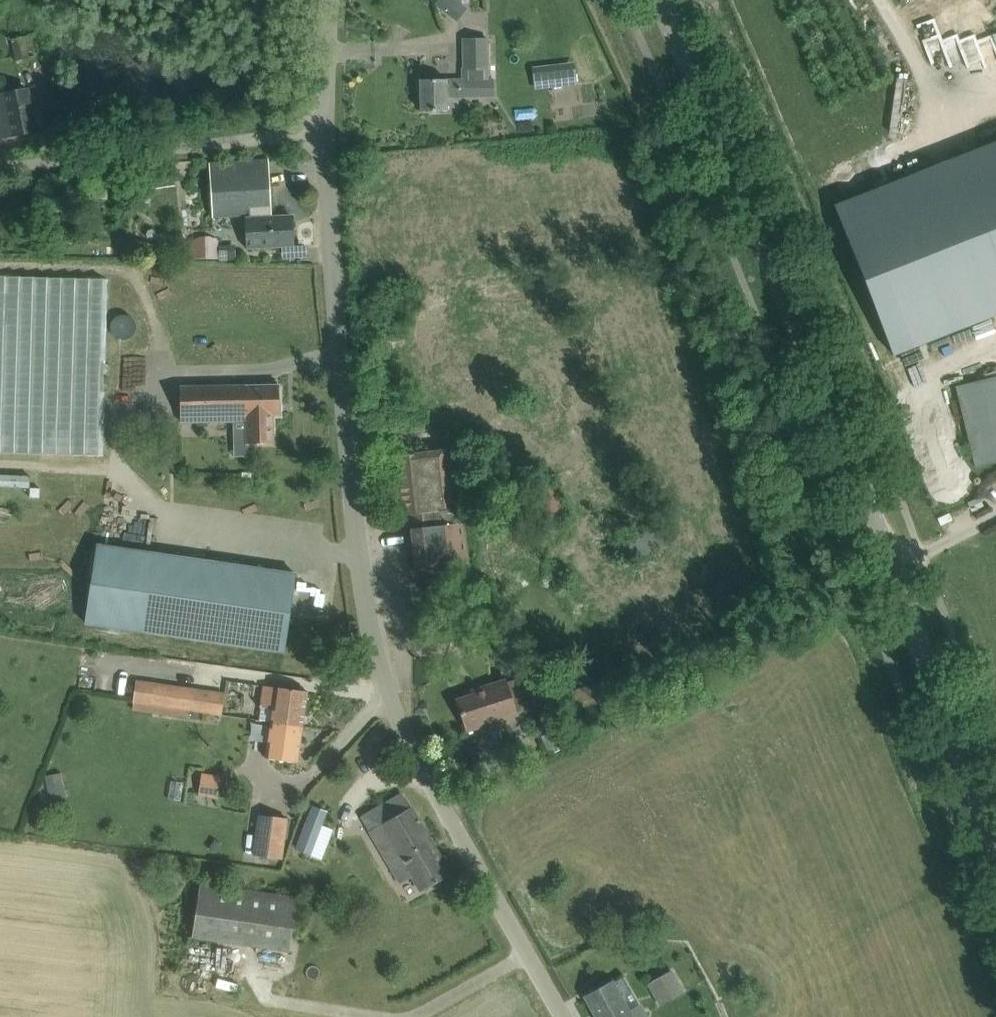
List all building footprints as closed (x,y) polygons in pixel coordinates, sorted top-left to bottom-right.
[(457,0),(439,0),(434,6),(457,22),(467,8),(457,0)] [(11,40),(16,61),(36,55),(31,35),(11,40)] [(465,79),(421,79),(421,111),(448,111),(448,99),(496,98),(496,78),(489,78),(488,40),(464,41),(465,79)] [(572,65),(560,66),(562,84),(574,83),(572,65)] [(35,131),(27,90),(0,96),(0,138),(35,131)] [(834,206),(894,356),(995,316),(995,141),(834,206)] [(209,164),(213,220),(243,219),(245,248),(280,246),(280,243),(295,242),(293,219),(279,219),(279,216),(272,216),(269,160),(209,164)] [(93,199),(108,199),(108,187),(93,187),(93,199)] [(193,237),(193,259),(218,259),(218,237),(193,237)] [(39,245),(38,254),(48,255),(49,246),(39,245)] [(0,277),(0,453),(98,456),(103,280),(0,277)] [(995,461),(995,375),(957,384),(976,466),(995,461)] [(279,386),(181,388),(182,422),(249,421),(249,443),(273,443),(272,414),(280,414),(279,386)] [(442,577),(445,593),(471,586),(455,449),(396,456),(404,515),(410,514),(417,574),(447,570),(448,576),(442,577)] [(31,474),(0,473),(0,484),(31,485),(31,474)] [(979,497),(967,502),(972,512),(984,506),(979,497)] [(295,573),(98,544),(86,623),(284,652),(295,573)] [(137,680),(132,711),(188,718),(189,710),(222,714),(225,692),(137,680)] [(483,692),(458,700),(467,730),(517,715),(506,680),(482,688),(483,692)] [(273,708),(271,720),(303,725),(308,690),(277,685),(276,688),(264,686),(261,706),(273,708)] [(303,725),(271,720),(266,758),(297,762),(303,725)] [(45,777),(50,801),(66,798),(61,773),(45,777)] [(221,776),(202,773),(198,795),(217,798),(221,776)] [(402,794),(362,817),(400,883),(412,876),(421,890),(450,873),(402,794)] [(312,806),(296,848),(311,854),(327,812),(312,806)] [(255,855),(285,860),(292,820),(262,815),(255,855)] [(192,937),(289,952),(298,898),(200,883),(192,937)] [(672,970),(647,985),(655,999),(680,984),(672,970)] [(596,1016),(646,1016),(639,1005),(629,1011),(612,981),(585,997),(596,1016)]
